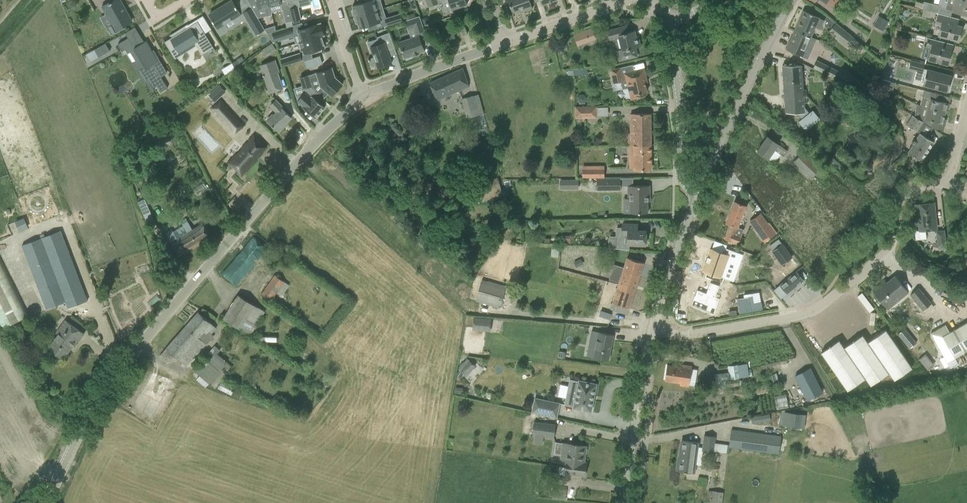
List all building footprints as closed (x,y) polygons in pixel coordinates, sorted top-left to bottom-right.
[(111,35),(124,28),(123,25),(131,21),(123,6),(119,0),(116,0),(112,2),(112,1),(109,3),(109,2),(101,6),(106,14),(106,13),(112,24),(107,27),(111,35)] [(209,14),(215,24),(214,25),(220,34),(229,29),(225,23),(241,14),(232,0),(209,14)] [(268,0),(256,0),(258,9),(265,8),(267,16),(272,15),(270,7),(268,0)] [(301,6),(299,0),(287,0),(288,5),(292,21),(301,19),(298,7),(301,6)] [(374,0),(369,0),(352,5),(354,11),(352,12),(354,17),(377,10),(374,0)] [(452,10),(467,4),(465,0),(448,0),(452,10)] [(512,13),(523,10),(523,11),(532,8),(529,0),(508,0),(512,13)] [(827,4),(833,8),(842,13),(848,4),(841,0),(821,0),(827,4)] [(960,0),(948,0),(946,9),(952,11),(966,15),(966,2),(960,0)] [(923,10),(938,14),(940,6),(924,2),(922,9),(923,10)] [(292,21),(288,5),(281,6),(285,23),(292,21)] [(252,7),(242,13),(255,36),(265,30),(264,29),(252,7)] [(380,22),(377,11),(377,10),(354,17),(356,23),(358,23),(359,28),(380,22)] [(820,29),(823,23),(824,20),(819,18),(819,17),(812,14),(803,10),(794,30),(811,37),(815,27),(820,29)] [(924,10),(923,10),(921,16),(934,19),(936,13),(924,10)] [(402,21),(400,13),(385,18),(387,26),(402,21)] [(939,35),(948,38),(958,40),(961,27),(956,25),(958,19),(939,14),(936,24),(941,25),(939,35)] [(883,32),(889,21),(880,15),(874,26),(883,32)] [(424,30),(419,16),(405,20),(408,29),(414,27),(416,33),(424,30)] [(172,37),(164,42),(174,57),(195,44),(196,43),(200,48),(202,52),(212,45),(197,22),(188,28),(186,25),(170,35),(172,37)] [(324,35),(323,32),(325,31),(323,26),(321,26),(320,23),(298,30),(301,41),(301,42),(323,35),(324,35)] [(861,44),(835,23),(828,32),(845,45),(848,43),(856,49),(861,44)] [(285,38),(284,36),(292,33),(290,26),(275,31),(267,34),(274,42),(285,38)] [(637,56),(635,48),(641,47),(638,36),(636,36),(635,31),(628,32),(627,26),(607,31),(609,40),(619,38),(621,49),(617,50),(620,60),(637,56)] [(591,27),(573,34),(577,45),(589,41),(588,38),(594,36),(591,27)] [(811,37),(794,30),(786,50),(807,59),(813,47),(808,44),(811,37)] [(378,39),(367,42),(370,53),(372,52),(378,68),(389,64),(387,57),(389,56),(387,50),(394,48),(389,32),(381,35),(382,38),(378,39)] [(324,47),(323,42),(325,41),(323,35),(301,42),(301,41),(298,42),(301,50),(302,50),(304,54),(324,47)] [(424,51),(419,35),(399,42),(405,58),(406,58),(407,59),(412,57),(411,56),(424,51)] [(127,53),(132,50),(138,59),(140,58),(145,66),(139,69),(146,80),(148,79),(154,88),(156,86),(160,92),(167,88),(161,77),(167,73),(169,77),(170,77),(153,50),(152,51),(146,41),(139,45),(136,41),(132,44),(128,38),(117,44),(122,51),(125,49),(127,53)] [(931,49),(928,60),(947,65),(952,44),(943,42),(928,38),(926,47),(931,49)] [(94,50),(98,57),(109,51),(105,43),(94,50)] [(301,61),(299,54),(280,60),(282,66),(301,61)] [(263,74),(262,74),(263,77),(264,76),(267,84),(279,80),(277,73),(278,72),(274,60),(260,65),(263,74)] [(813,68),(830,76),(845,83),(848,76),(833,69),(816,60),(813,68)] [(908,69),(923,72),(925,64),(910,60),(908,69)] [(231,63),(227,66),(230,71),(235,68),(231,63)] [(782,65),(784,96),(803,96),(801,64),(782,65)] [(342,84),(334,77),(331,68),(308,75),(311,87),(323,97),(324,98),(328,93),(331,96),(342,84)] [(643,78),(646,77),(644,69),(621,75),(619,68),(611,70),(614,83),(626,80),(631,99),(640,97),(639,93),(647,92),(643,78)] [(429,83),(436,99),(468,86),(463,69),(429,83)] [(922,85),(938,89),(948,91),(952,76),(926,69),(922,85)] [(318,101),(321,97),(322,98),(323,97),(311,87),(308,75),(300,77),(305,92),(304,93),(296,96),(298,100),(297,101),(298,102),(299,104),(300,104),(303,106),(302,107),(315,118),(325,107),(318,101)] [(888,91),(892,91),(895,83),(881,79),(879,87),(888,91)] [(219,87),(210,95),(215,101),(217,98),(224,92),(219,87)] [(920,107),(925,108),(945,113),(946,108),(949,108),(950,103),(940,101),(942,95),(929,92),(928,98),(923,97),(921,106),(920,107)] [(462,99),(467,118),(483,113),(478,94),(462,99)] [(803,96),(784,96),(785,113),(804,112),(803,96)] [(875,105),(884,112),(890,106),(881,98),(875,105)] [(277,113),(268,121),(278,132),(284,127),(283,126),(291,118),(282,109),(283,108),(275,100),(270,105),(277,113)] [(227,109),(220,101),(212,109),(219,116),(227,109)] [(945,113),(925,108),(920,107),(921,106),(917,104),(914,116),(923,122),(931,127),(943,130),(946,119),(943,119),(945,113)] [(575,106),(575,118),(596,117),(596,106),(593,106),(588,106),(575,106)] [(629,145),(629,146),(650,145),(650,113),(631,114),(631,133),(627,133),(627,145),(629,145)] [(906,124),(917,131),(923,122),(914,116),(912,115),(906,124)] [(773,148),(784,132),(766,119),(755,136),(773,148)] [(436,134),(440,144),(452,139),(447,129),(436,134)] [(907,152),(922,161),(934,142),(919,133),(907,152)] [(260,152),(265,147),(264,146),(254,136),(242,148),(243,149),(237,155),(236,155),(229,163),(233,167),(234,167),(237,170),(241,175),(261,153),(260,152)] [(773,148),(755,136),(746,148),(764,161),(773,148)] [(650,145),(629,146),(629,168),(631,168),(631,170),(650,170),(650,145)] [(794,162),(811,177),(820,167),(803,152),(794,162)] [(589,169),(589,178),(603,178),(603,169),(589,169)] [(754,202),(759,209),(785,190),(781,184),(782,184),(776,176),(760,188),(765,195),(754,202)] [(497,177),(474,185),(479,202),(503,194),(497,177)] [(596,178),(597,189),(621,189),(620,178),(596,178)] [(577,179),(568,179),(568,188),(577,188),(577,179)] [(650,185),(628,185),(628,198),(629,198),(630,213),(647,212),(647,201),(650,201),(650,185)] [(774,207),(779,214),(795,202),(790,195),(789,196),(785,190),(759,209),(764,215),(774,207)] [(740,237),(734,235),(737,227),(738,227),(746,206),(734,202),(726,222),(730,224),(725,239),(738,244),(740,237)] [(140,206),(150,231),(158,228),(147,203),(140,206)] [(915,205),(916,214),(918,214),(919,231),(936,229),(934,203),(915,205)] [(750,221),(764,242),(774,234),(760,214),(750,221)] [(20,220),(15,222),(19,231),(23,229),(27,227),(24,219),(20,220)] [(211,237),(205,229),(202,223),(192,230),(186,219),(184,220),(185,222),(182,223),(187,231),(176,238),(173,232),(172,230),(165,234),(174,248),(179,256),(211,237)] [(609,248),(612,248),(629,250),(629,249),(628,248),(628,244),(645,245),(646,231),(637,230),(637,225),(622,224),(622,228),(616,228),(615,236),(609,236),(609,238),(608,241),(608,243),(609,247),(609,248)] [(937,246),(946,249),(945,230),(936,230),(937,246)] [(21,245),(46,309),(65,301),(68,308),(87,301),(60,231),(21,245)] [(222,274),(236,286),(260,257),(262,258),(263,256),(262,255),(267,248),(254,236),(222,274)] [(782,244),(772,251),(771,252),(781,265),(791,257),(782,244)] [(737,266),(741,254),(723,248),(721,253),(711,250),(703,270),(725,278),(730,263),(737,266)] [(644,263),(627,258),(623,268),(614,265),(610,277),(620,280),(612,303),(613,303),(610,309),(623,313),(625,307),(629,308),(644,263)] [(0,262),(0,318),(4,327),(27,316),(0,262)] [(284,293),(289,285),(284,282),(274,275),(260,295),(270,302),(277,293),(286,299),(287,298),(283,295),(284,293)] [(797,276),(780,289),(787,298),(804,285),(797,276)] [(882,286),(880,284),(872,291),(878,299),(888,310),(892,306),(908,292),(894,276),(882,286)] [(500,307),(506,287),(482,280),(476,300),(500,307)] [(696,290),(688,311),(711,319),(717,304),(712,302),(718,285),(709,282),(705,293),(696,290)] [(931,303),(918,288),(910,295),(923,310),(931,303)] [(223,318),(251,334),(265,312),(238,295),(223,318)] [(928,313),(935,306),(932,303),(925,311),(928,313)] [(159,356),(168,363),(174,355),(186,366),(211,338),(209,336),(216,328),(198,312),(159,356)] [(473,318),(472,328),(490,329),(491,320),(473,318)] [(58,334),(48,348),(63,359),(77,340),(79,341),(84,333),(66,320),(56,332),(58,334)] [(966,351),(966,322),(949,332),(945,325),(930,333),(935,342),(947,362),(966,351)] [(905,329),(898,335),(904,342),(911,336),(905,329)] [(821,353),(827,361),(847,391),(865,378),(870,385),(889,373),(894,380),(912,368),(891,338),(886,330),(867,342),(862,335),(844,348),(839,340),(821,353)] [(593,357),(608,360),(613,335),(594,331),(590,348),(595,349),(593,357)] [(912,337),(905,343),(909,349),(916,343),(912,337)] [(227,362),(217,353),(220,350),(215,346),(194,371),(200,375),(196,379),(205,387),(227,362)] [(469,360),(460,372),(467,376),(475,365),(469,360)] [(927,360),(922,364),(926,369),(931,365),(927,360)] [(728,366),(730,379),(740,378),(744,377),(742,364),(728,366)] [(680,385),(688,386),(689,385),(695,386),(697,370),(691,369),(691,366),(683,365),(682,367),(667,365),(665,380),(680,383),(680,385)] [(795,376),(807,401),(823,392),(810,368),(795,376)] [(714,374),(715,381),(728,380),(727,373),(714,374)] [(591,411),(596,384),(579,380),(579,381),(569,379),(564,405),(573,407),(573,408),(591,411)] [(726,381),(727,388),(738,386),(737,379),(726,381)] [(775,397),(777,409),(789,406),(787,395),(775,397)] [(556,417),(559,403),(535,398),(532,412),(556,417)] [(781,412),(779,425),(803,428),(805,415),(781,412)] [(754,424),(772,420),(770,413),(752,417),(754,424)] [(554,438),(555,425),(534,422),(532,435),(554,438)] [(731,429),(728,447),(779,453),(781,436),(731,429)] [(684,472),(686,472),(694,473),(695,464),(701,465),(703,451),(713,453),(715,437),(704,435),(702,448),(698,447),(698,443),(682,441),(680,457),(681,457),(680,462),(677,462),(676,471),(684,472)] [(566,464),(565,474),(585,476),(586,463),(584,462),(585,454),(586,453),(587,449),(586,447),(586,446),(563,443),(555,442),(554,454),(560,455),(559,463),(566,464)] [(559,498),(560,489),(552,488),(551,497),(559,498)] [(723,493),(711,491),(710,502),(722,502),(723,493)]
